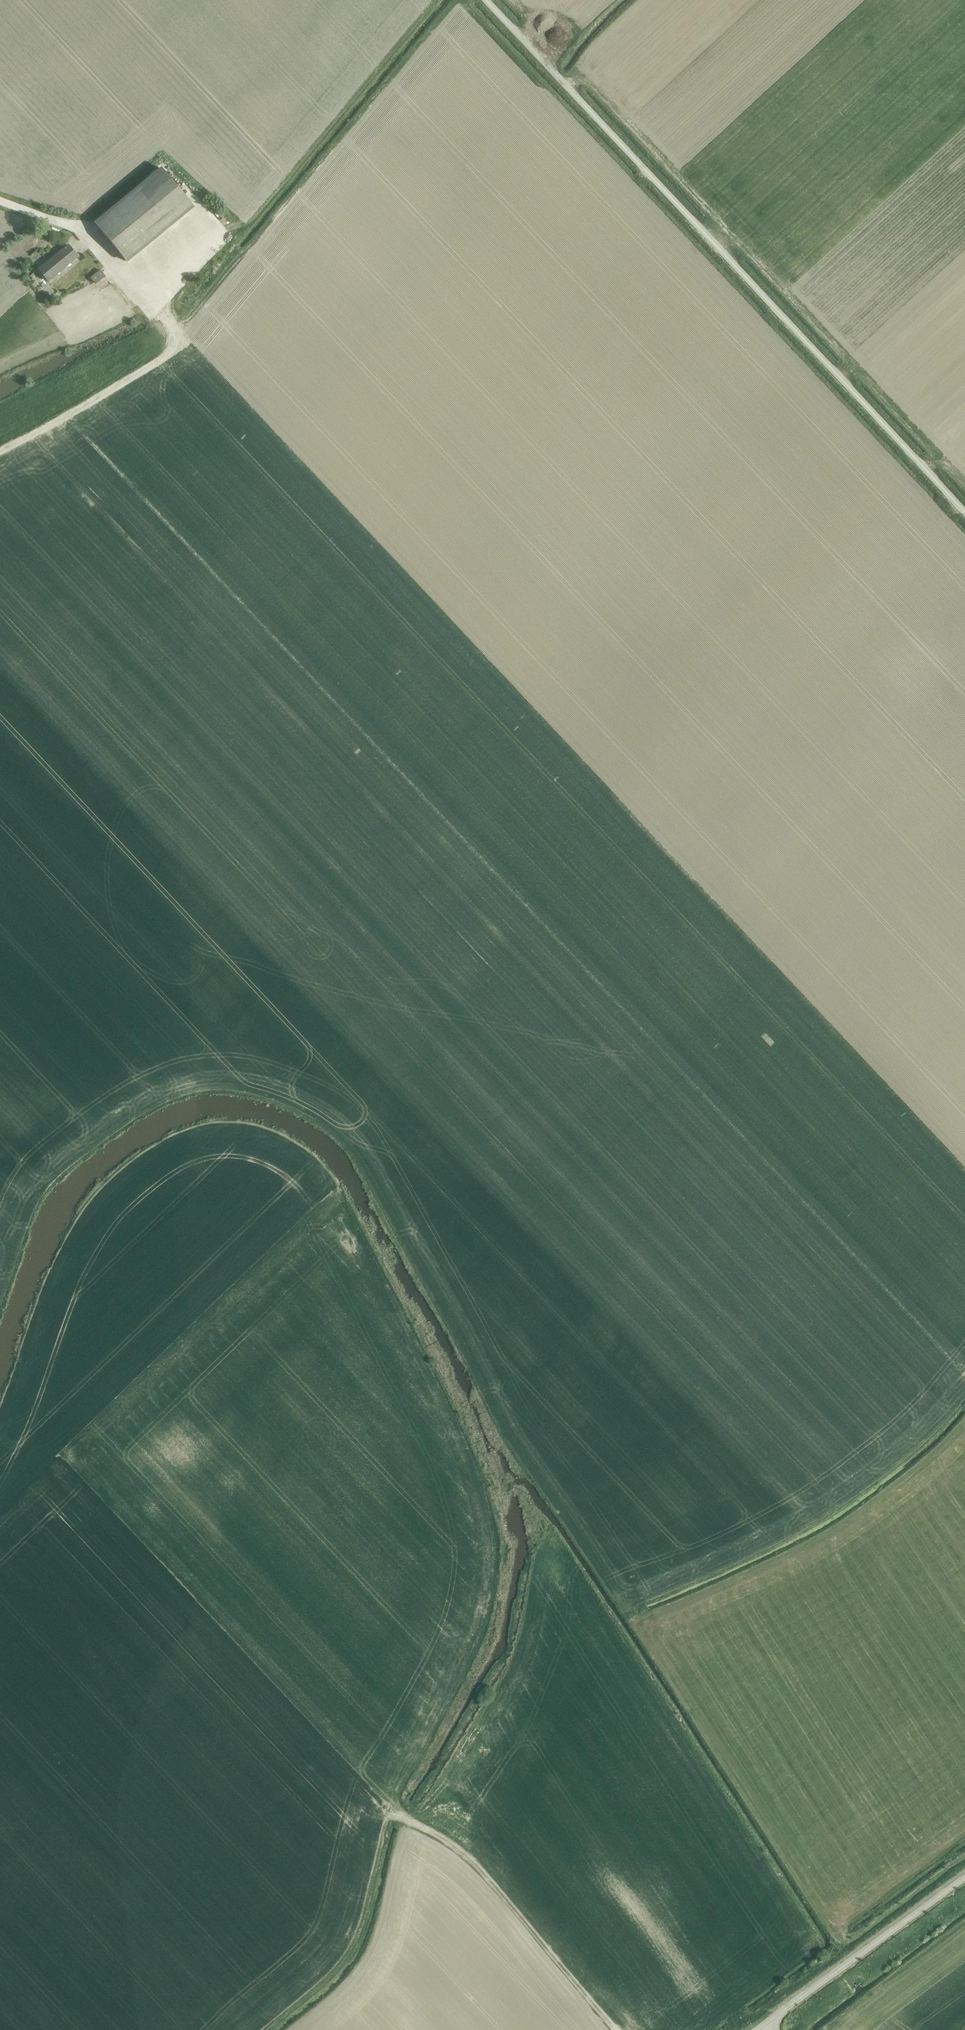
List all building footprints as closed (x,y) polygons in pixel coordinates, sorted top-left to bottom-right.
[(93,221),(126,262),(194,205),(160,165),(93,221)] [(47,281),(77,256),(68,244),(37,269),(47,281)]
